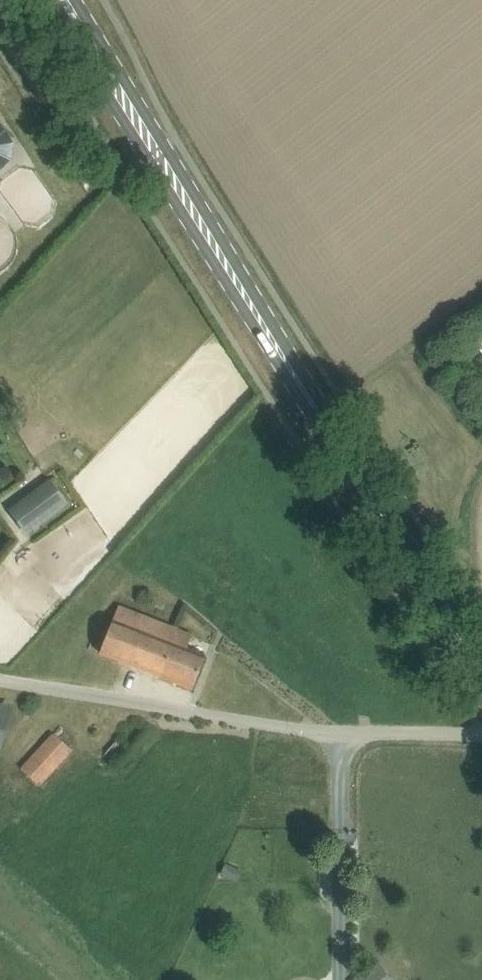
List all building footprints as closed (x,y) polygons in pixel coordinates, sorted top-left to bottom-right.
[(49,479),(9,510),(27,535),(68,504),(49,479)] [(193,690),(206,657),(187,650),(193,634),(119,605),(100,654),(193,690)] [(11,703),(0,700),(0,756),(11,703)] [(53,731),(20,767),(40,785),(73,750),(53,731)] [(219,874),(237,883),(242,871),(224,862),(223,866),(219,874)]
